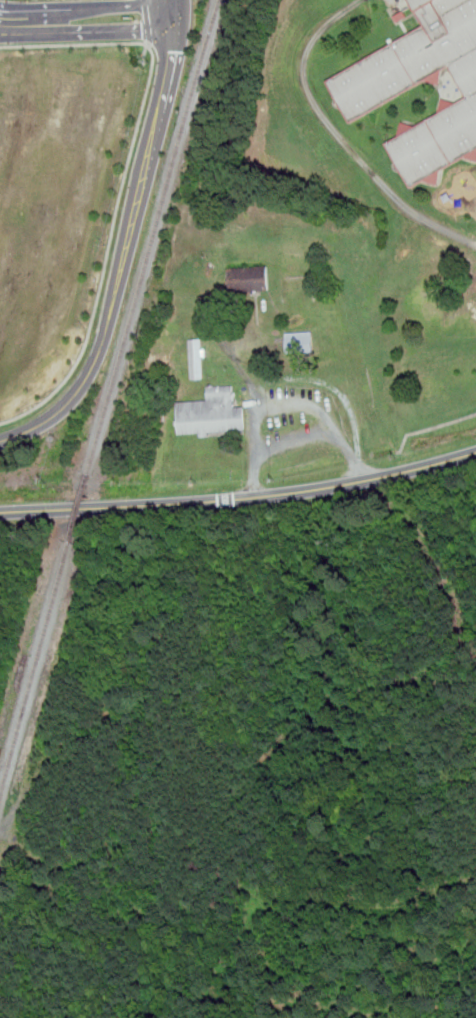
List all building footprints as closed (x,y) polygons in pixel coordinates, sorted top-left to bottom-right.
[(427,22),(414,0),(475,0),(475,159),(462,156),(442,167),(438,183),(422,179),(413,184),(388,140),(399,134),(402,121),(416,125),(440,111),(443,98),(456,102),(468,95),(451,64),(444,68),(440,82),(425,78),(352,120),(328,78),(427,22)] [(230,267),(230,290),(268,290),(268,267),(230,267)] [(314,352),(314,330),(287,330),(287,352),(314,352)] [(191,338),(191,378),(204,378),(204,338),(191,338)] [(235,405),(234,383),(208,385),(209,399),(177,401),(179,435),(247,431),(245,405),(235,405)]
